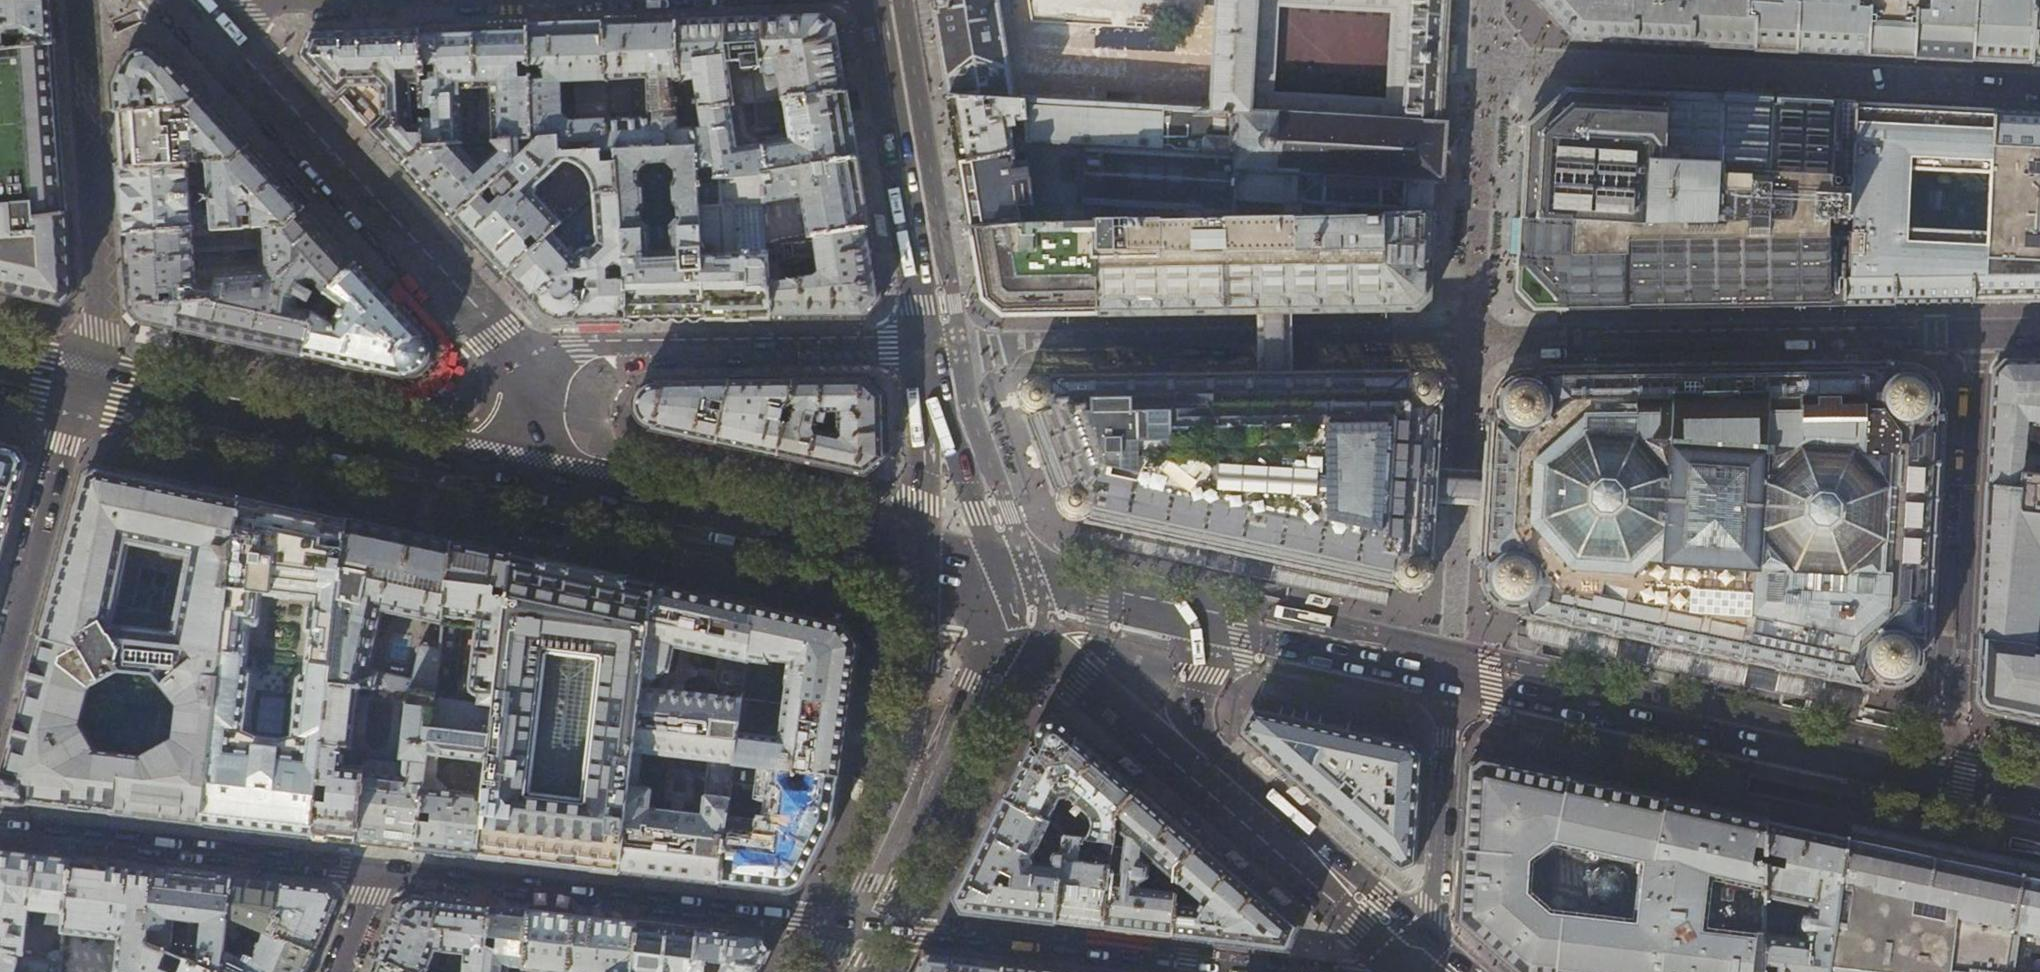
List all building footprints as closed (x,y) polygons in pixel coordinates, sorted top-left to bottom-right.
[(56,43),(53,3),(53,0),(0,0),(0,50),(56,43)] [(933,0),(935,11),(949,96),(1025,101),(1028,142),(1230,152),(1232,113),(1252,114),(1260,0),(1204,0),(1199,95),(1024,86),(1010,0),(933,0)] [(1405,122),(1440,123),(1444,58),(1444,57),(1447,0),(1412,0),(1405,122)] [(1638,0),(1535,0),(1537,0),(1572,37),(1572,41),(1604,43),(1636,45),(1638,0)] [(1693,0),(1638,0),(1636,45),(1656,46),(1691,47),(1693,0)] [(1738,0),(1693,0),(1691,47),(1718,49),(1754,50),(1755,19),(1746,18),(1737,17),(1738,0)] [(1801,0),(1747,0),(1746,18),(1755,19),(1754,50),(1770,51),(1799,52),(1801,0)] [(1918,0),(1801,0),(1799,52),(1857,55),(1915,58),(1918,0)] [(1915,58),(1944,60),(1973,61),(1976,0),(1918,0),(1915,58)] [(2035,1),(2014,0),(1976,0),(1973,61),(2002,62),(2032,64),(2035,1)] [(788,17),(676,21),(679,56),(686,110),(687,110),(699,108),(731,105),(754,102),(779,99),(783,99),(809,96),(828,94),(837,93),(846,91),(841,59),(835,25),(824,16),(788,17)] [(637,22),(602,23),(606,152),(615,151),(695,147),(692,130),(692,129),(676,130),(675,107),(678,107),(679,110),(682,113),(687,112),(687,110),(686,110),(679,56),(676,21),(637,22)] [(602,23),(528,26),(530,140),(537,139),(558,138),(559,155),(606,152),(602,23)] [(499,27),(473,28),(475,89),(490,89),(492,142),(493,141),(512,141),(518,140),(530,140),(528,26),(499,27)] [(446,28),(419,29),(421,84),(422,124),(423,146),(458,143),(460,143),(459,90),(475,89),(473,28),(446,28)] [(302,56),(304,58),(332,88),(339,96),(342,95),(340,94),(346,89),(346,90),(348,88),(347,87),(377,85),(382,90),(383,119),(382,118),(380,119),(380,120),(372,128),(371,127),(369,128),(403,165),(423,146),(422,124),(413,124),(411,85),(421,84),(419,29),(356,34),(311,37),(302,56)] [(56,43),(0,50),(0,292),(62,305),(73,296),(72,277),(70,238),(65,174),(59,89),(56,43)] [(148,46),(147,49),(141,49),(136,51),(134,48),(131,51),(132,53),(128,57),(125,62),(123,62),(122,65),(121,64),(119,68),(120,69),(115,82),(114,82),(112,86),(113,91),(114,91),(115,106),(114,106),(114,110),(115,110),(115,112),(118,112),(189,108),(202,95),(201,93),(198,90),(186,78),(187,78),(184,74),(181,71),(180,72),(169,59),(170,59),(167,56),(166,56),(164,54),(162,55),(157,52),(155,50),(152,49),(152,47),(148,46)] [(332,88),(304,58),(298,63),(326,93),(332,88)] [(1847,277),(1856,131),(1857,102),(1823,101),(1774,98),(1774,100),(1759,99),(1724,97),(1725,96),(1720,96),(1720,97),(1697,96),(1697,95),(1695,94),(1693,94),(1693,96),(1668,95),(1668,93),(1630,91),(1577,89),(1567,88),(1527,125),(1527,137),(1524,188),(1521,238),(1519,274),(1518,291),(1535,309),(1575,308),(1629,307),(1682,307),(1738,306),(1791,305),(1842,304),(1842,277),(1847,277)] [(851,122),(846,91),(837,93),(828,94),(809,96),(783,99),(779,99),(754,102),(756,124),(787,120),(790,140),(737,148),(731,105),(699,108),(703,128),(692,130),(695,147),(696,169),(715,165),(717,179),(719,179),(762,175),(762,173),(857,158),(851,122)] [(202,95),(189,108),(194,113),(197,164),(234,161),(250,147),(226,120),(202,95)] [(1025,101),(949,96),(954,128),(960,164),(1029,152),(1028,142),(1025,101)] [(2008,110),(1957,107),(1913,105),(1857,102),(1856,131),(1847,277),(1842,277),(1842,304),(1893,303),(1940,303),(1998,302),(2039,301),(2039,111),(2008,110)] [(189,108),(118,112),(120,142),(122,168),(196,164),(197,164),(194,113),(189,108)] [(1296,178),(1295,216),(1435,213),(1436,195),(1437,180),(1444,181),(1448,124),(1440,123),(1405,122),(1252,114),(1232,113),(1230,152),(1229,163),(1229,176),(1254,176),(1296,178)] [(520,156),(518,140),(512,141),(511,167),(455,220),(479,247),(491,259),(505,274),(505,275),(552,233),(562,223),(536,195),(538,193),(538,192),(538,191),(537,188),(565,163),(570,164),(573,165),(577,167),(581,169),(585,173),(589,178),(592,185),(593,188),(593,192),(593,195),(594,194),(619,192),(615,151),(606,152),(559,155),(558,138),(537,139),(520,156)] [(512,141),(493,141),(501,150),(480,168),(458,143),(423,146),(403,165),(431,195),(455,220),(511,167),(512,141)] [(1045,222),(1295,216),(1296,178),(1254,176),(1229,176),(1229,163),(1230,152),(1028,142),(1029,152),(1033,205),(1034,214),(1034,222),(1045,222)] [(234,161),(197,164),(196,164),(199,195),(199,196),(210,195),(210,211),(200,211),(200,220),(201,231),(286,225),(306,207),(276,175),(250,147),(234,161)] [(695,147),(615,151),(619,192),(627,287),(626,321),(639,321),(685,321),(706,320),(698,208),(721,206),(719,179),(717,179),(712,179),(697,181),(697,175),(696,169),(695,147)] [(1029,152),(960,164),(964,188),(969,219),(970,228),(1034,222),(1034,214),(1033,205),(1029,152)] [(862,188),(857,158),(762,173),(762,175),(767,244),(869,228),(862,188)] [(199,195),(196,164),(122,168),(119,168),(122,201),(124,236),(201,231),(200,220),(190,221),(187,185),(193,184),(193,195),(199,195)] [(767,244),(762,175),(719,179),(721,206),(698,208),(706,320),(741,320),(771,319),(767,244)] [(627,287),(619,192),(594,194),(598,244),(591,250),(589,249),(585,249),(582,250),(580,251),(577,253),(576,255),(575,257),(552,233),(505,275),(520,291),(532,304),(534,303),(537,309),(542,314),(545,317),(549,319),(552,321),(557,322),(560,322),(574,320),(574,322),(590,322),(626,321),(627,287)] [(132,315),(136,319),(138,320),(169,328),(176,329),(268,348),(305,356),(316,302),(358,263),(332,235),(306,207),(286,225),(201,231),(124,236),(127,273),(130,312),(132,315)] [(1045,222),(1034,222),(970,228),(975,255),(982,300),(1002,317),(1071,316),(1138,315),(1263,313),(1388,311),(1419,311),(1431,300),(1434,237),(1435,213),(1295,216),(1045,222)] [(878,286),(878,282),(875,263),(869,228),(767,244),(771,319),(820,319),(864,318),(872,308),(880,299),(878,286)] [(505,274),(491,259),(485,264),(499,279),(505,274)] [(358,263),(316,302),(305,356),(349,365),(392,375),(403,377),(404,376),(409,376),(414,375),(420,373),(425,368),(428,364),(430,358),(430,353),(429,347),(428,343),(425,338),(427,337),(390,297),(358,263)] [(174,342),(176,329),(169,328),(139,321),(137,335),(174,342)] [(431,387),(440,379),(444,364),(443,356),(438,340),(432,332),(427,337),(425,338),(428,343),(429,347),(430,353),(430,358),(428,364),(425,368),(420,373),(414,375),(409,376),(404,376),(403,377),(392,375),(389,388),(405,392),(415,392),(431,387)] [(1988,485),(1987,485),(1977,658),(1975,700),(1984,712),(2039,724),(2039,472),(2026,471),(2028,438),(2031,438),(2031,424),(2039,424),(2039,360),(2009,361),(2005,361),(1993,371),(1991,417),(1989,453),(1990,453),(1988,485)] [(1595,367),(1521,368),(1512,371),(1505,375),(1497,382),(1492,393),(1490,416),(1488,434),(1485,491),(1482,541),(1480,566),(1481,566),(1481,582),(1484,590),(1488,597),(1494,604),(1501,608),(1509,611),(1558,621),(1780,669),(1845,684),(1876,690),(1878,683),(1887,686),(1895,687),(1903,685),(1910,681),(1915,674),(1920,665),(1922,657),(1923,649),(1930,649),(1932,617),(1942,435),(1943,421),(1944,400),(1938,380),(1933,373),(1923,366),(1917,364),(1908,362),(1815,364),(1809,364),(1595,367)] [(1049,379),(1047,379),(1045,377),(1037,377),(1032,378),(1027,381),(1023,385),(1022,387),(1020,392),(1020,397),(1023,405),(1026,409),(1027,411),(1027,414),(1025,415),(1027,419),(1034,440),(1036,444),(1040,452),(1044,464),(1043,465),(1045,469),(1046,469),(1054,489),(1053,489),(1054,494),(1057,493),(1059,494),(1059,500),(1061,508),(1062,510),(1066,514),(1073,518),(1079,519),(1084,518),(1086,516),(1087,518),(1086,521),(1107,526),(1188,543),(1396,587),(1397,584),(1398,582),(1400,584),(1405,587),(1410,589),(1415,589),(1420,588),(1425,585),(1430,579),(1431,574),(1432,569),(1430,564),(1429,561),(1429,560),(1430,559),(1433,559),(1434,537),(1441,424),(1443,404),(1440,404),(1437,401),(1440,398),(1442,393),(1442,388),(1442,383),(1438,376),(1431,372),(1426,370),(1421,370),(1416,372),(1412,375),(1411,373),(1411,370),(1326,372),(1051,375),(1051,378),(1049,379)] [(788,412),(794,413),(791,425),(785,424),(778,456),(822,466),(865,475),(885,458),(884,426),(883,395),(865,378),(830,378),(794,379),(789,406),(788,412)] [(794,379),(730,380),(725,404),(723,413),(717,443),(749,450),(778,456),(785,424),(784,424),(784,421),(782,419),(780,418),(776,418),(778,408),(782,409),(784,409),(786,408),(788,405),(789,406),(794,379)] [(716,402),(725,404),(730,380),(687,380),(656,381),(656,383),(649,385),(644,387),(642,389),(639,392),(636,398),(635,403),(635,411),(637,417),(639,420),(644,424),(647,426),(650,426),(652,427),(652,429),(685,436),(717,443),(723,413),(711,410),(712,405),(716,402)] [(26,463),(22,456),(18,450),(0,446),(0,557),(26,463)] [(36,650),(16,723),(0,782),(0,801),(13,802),(49,806),(158,819),(203,824),(223,653),(241,496),(168,481),(98,466),(85,474),(61,562),(36,650)] [(298,508),(241,496),(223,653),(247,656),(306,663),(331,666),(349,519),(298,508)] [(404,530),(349,519),(331,666),(329,684),(382,690),(382,689),(407,692),(435,695),(440,649),(431,648),(430,648),(427,645),(426,644),(424,645),(417,650),(417,652),(418,654),(413,679),(370,671),(381,611),(443,623),(453,541),(404,530)] [(453,541),(443,623),(440,649),(435,695),(432,727),(492,734),(512,555),(513,553),(481,547),(453,541)] [(538,560),(512,555),(492,734),(477,855),(549,864),(619,872),(630,785),(631,781),(634,755),(635,749),(654,584),(628,579),(629,577),(572,565),(539,558),(538,560)] [(753,604),(704,593),(654,583),(654,584),(635,749),(634,755),(631,781),(630,785),(619,872),(670,878),(719,883),(726,821),(729,794),(733,762),(737,731),(741,700),(744,677),(753,604)] [(795,612),(753,604),(744,677),(773,681),(774,676),(765,674),(767,663),(776,664),(781,667),(787,667),(785,683),(852,692),(855,666),(858,644),(844,623),(827,619),(803,614),(795,612)] [(247,656),(223,653),(203,824),(225,826),(275,832),(311,836),(329,684),(331,666),(306,663),(304,677),(302,677),(297,682),(289,747),(278,749),(255,746),(244,741),(251,676),(246,670),(245,670),(247,656)] [(785,683),(773,681),(744,677),(741,700),(782,706),(778,737),(737,731),(733,762),(793,770),(803,771),(840,777),(846,735),(852,692),(785,683)] [(396,777),(407,692),(382,689),(382,690),(329,684),(311,836),(336,839),(357,842),(363,773),(396,777)] [(432,727),(435,695),(407,692),(396,777),(363,773),(357,842),(379,844),(393,846),(416,849),(432,727)] [(1353,829),(1401,870),(1414,864),(1417,826),(1420,774),(1421,755),(1412,744),(1379,737),(1304,721),(1253,710),(1242,733),(1286,771),(1353,829)] [(1019,768),(1001,802),(1046,824),(1059,800),(1064,805),(1070,798),(1081,809),(1076,815),(1082,820),(1088,814),(1090,816),(1092,821),(1092,825),(1091,829),(1087,839),(1114,842),(1117,815),(1139,789),(1102,757),(1077,734),(1076,735),(1072,736),(1071,730),(1070,728),(1064,723),(1059,720),(1051,720),(1044,723),(1039,728),(1036,736),(1036,738),(1037,744),(1033,744),(1031,744),(1019,768)] [(477,855),(492,734),(432,727),(416,849),(449,852),(477,855)] [(998,752),(992,749),(986,761),(993,764),(998,752)] [(1849,836),(1809,828),(1767,819),(1720,809),(1621,787),(1522,766),(1481,758),(1469,767),(1466,812),(1464,849),(1460,893),(1458,922),(1460,923),(1486,945),(1517,971),(1829,971),(1849,836)] [(791,781),(793,770),(733,762),(729,794),(771,799),(768,819),(762,819),(761,826),(726,821),(719,883),(756,888),(786,892),(788,892),(791,891),(795,890),(798,888),(803,883),(817,855),(833,821),(840,777),(803,771),(802,782),(791,781)] [(1164,810),(1139,789),(1117,815),(1114,842),(1113,851),(1124,852),(1121,879),(1110,878),(1104,928),(1155,934),(1172,936),(1179,867),(1201,842),(1175,820),(1164,810)] [(1046,824),(1001,802),(976,852),(952,900),(959,914),(1007,919),(1053,925),(1062,849),(1057,848),(1056,855),(1053,856),(1052,858),(1051,865),(1052,868),(1033,866),(1033,863),(1031,859),(1047,825),(1046,824)] [(1113,851),(1114,842),(1087,839),(1065,836),(1062,849),(1053,925),(1069,924),(1104,928),(1110,878),(1113,851)] [(1849,836),(1829,971),(2039,971),(2039,877),(1849,836)] [(1287,949),(1297,926),(1247,882),(1201,842),(1179,867),(1172,936),(1227,942),(1287,949)] [(72,858),(31,853),(0,850),(0,947),(24,954),(30,910),(61,913),(60,924),(64,924),(72,858)] [(72,858),(64,924),(63,933),(119,939),(115,971),(143,971),(147,942),(156,867),(111,862),(72,858)] [(156,867),(147,942),(168,951),(168,949),(170,948),(170,945),(198,948),(197,963),(217,971),(221,971),(224,951),(228,915),(232,876),(194,872),(156,867)] [(259,879),(232,876),(228,915),(267,931),(275,913),(282,898),(284,882),(259,879)] [(308,885),(284,882),(282,898),(275,913),(287,919),(280,937),(315,951),(326,926),(337,900),(329,887),(308,885)] [(438,900),(425,898),(413,897),(400,905),(389,931),(377,958),(409,971),(432,971),(433,967),(428,966),(432,949),(442,950),(445,930),(434,927),(438,900)] [(438,900),(434,927),(445,930),(442,950),(454,952),(451,971),(483,971),(491,906),(467,903),(438,900)] [(483,971),(508,971),(508,967),(522,968),(529,910),(516,908),(491,906),(483,971)] [(529,910),(522,968),(521,971),(551,971),(554,971),(632,971),(638,923),(586,917),(529,910)] [(638,923),(632,971),(760,971),(770,951),(762,937),(720,932),(671,927),(638,923)] [(267,931),(260,947),(251,943),(243,959),(224,951),(221,971),(306,971),(315,951),(280,937),(267,931)] [(147,942),(143,971),(217,971),(197,963),(168,951),(147,942)] [(24,954),(0,947),(0,971),(58,971),(59,964),(46,960),(24,954)] [(47,954),(46,960),(59,964),(60,952),(55,950),(47,954)] [(919,971),(927,957),(914,956),(906,971),(919,971)] [(919,971),(1004,971),(1004,965),(964,961),(927,957),(919,971)] [(377,958),(371,971),(409,971),(377,958)]
